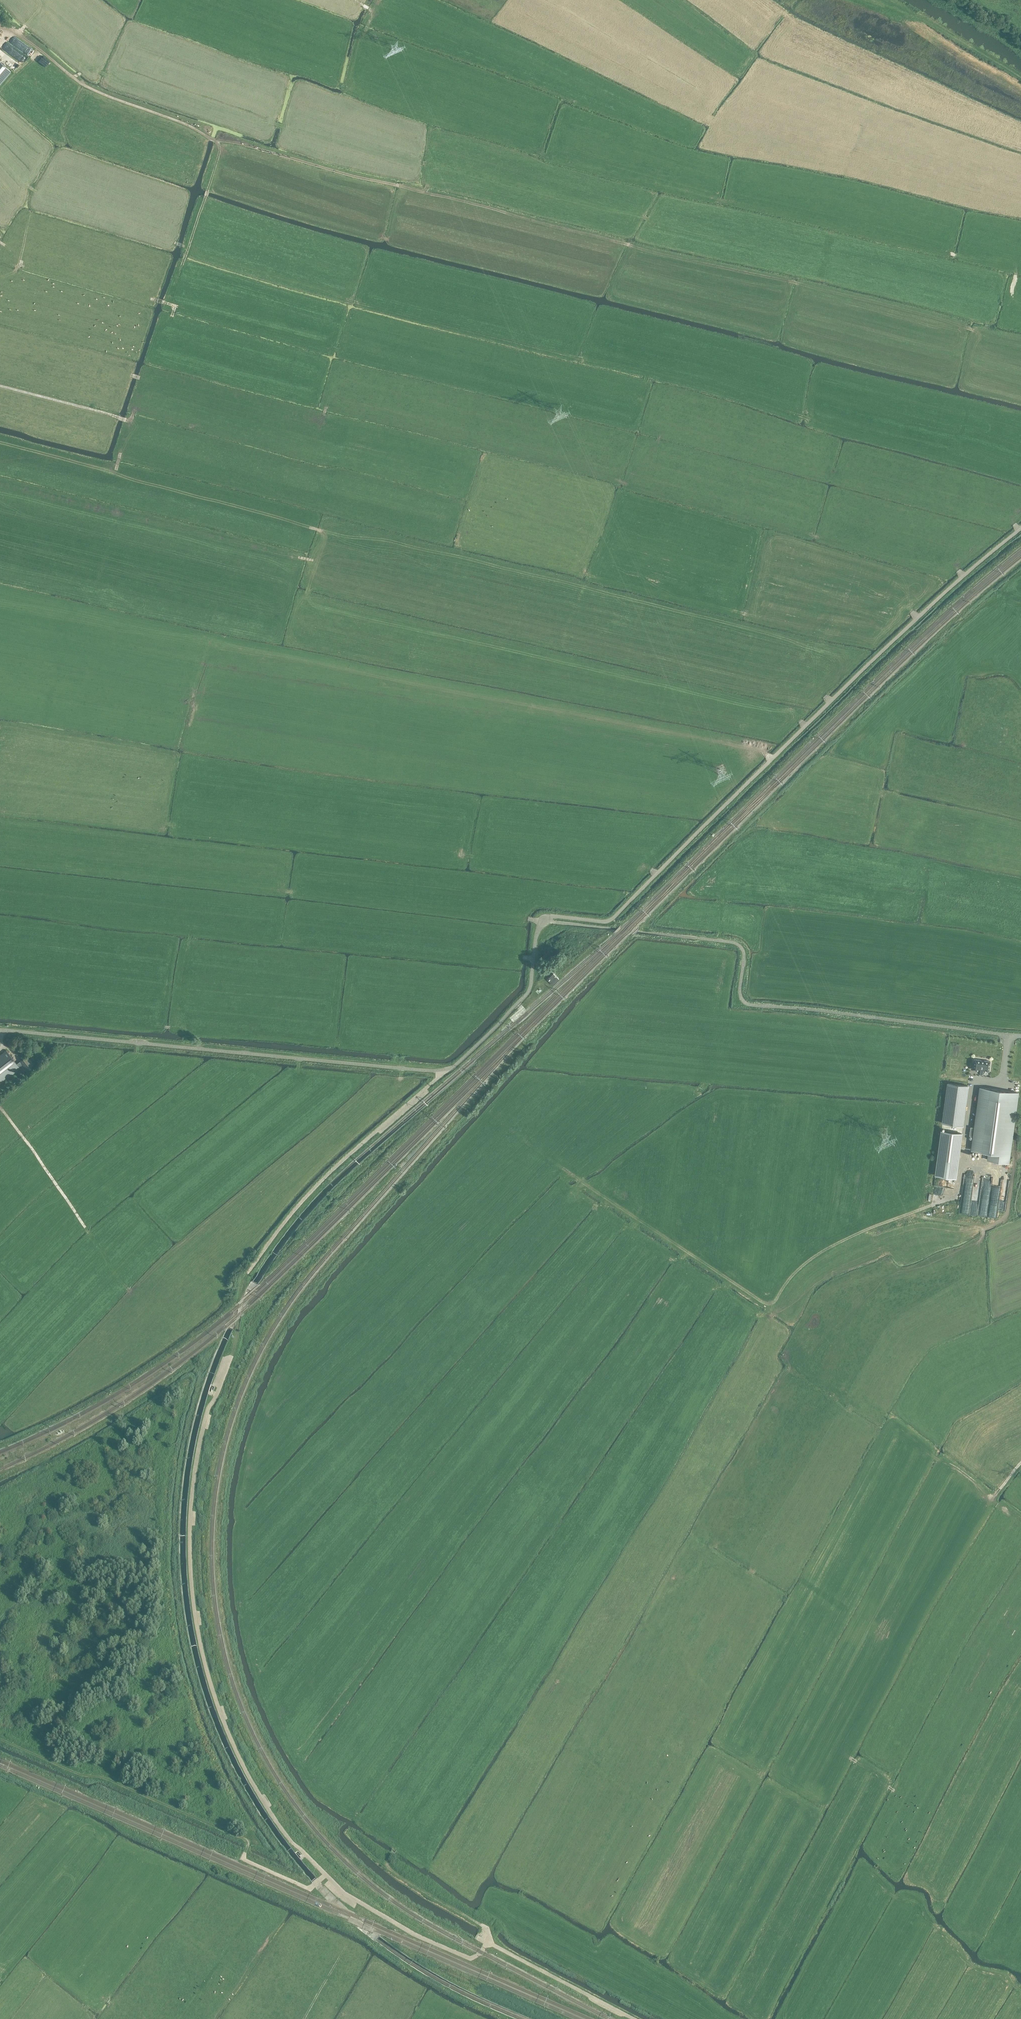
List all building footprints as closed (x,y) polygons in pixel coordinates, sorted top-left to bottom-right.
[(11,45),(27,57),(32,50),(15,39),(11,45)] [(8,44),(4,49),(20,63),(25,58),(8,44)] [(0,63),(0,85),(12,72),(1,62),(0,63)] [(553,973),(548,979),(553,985),(559,979),(553,973)] [(27,1056),(21,1061),(17,1064),(6,1050),(0,1055),(0,1084),(20,1068),(19,1067),(22,1064),(27,1070),(34,1065),(27,1056)] [(989,1071),(990,1061),(984,1060),(984,1061),(981,1061),(981,1060),(974,1059),(973,1069),(979,1070),(978,1072),(983,1073),(983,1070),(989,1071)] [(943,1123),(962,1125),(968,1086),(948,1083),(943,1123)] [(989,1152),(988,1160),(1008,1163),(1018,1092),(1008,1091),(1008,1095),(989,1092),(990,1089),(980,1087),(975,1127),(971,1126),(969,1135),(974,1136),(972,1150),(989,1152)] [(936,1175),(955,1178),(962,1133),(942,1131),(936,1175)] [(960,1215),(969,1216),(973,1181),(974,1181),(972,1195),(980,1196),(982,1178),(965,1176),(960,1215)] [(988,1199),(981,1198),(979,1217),(987,1218),(988,1199)] [(996,1217),(997,1204),(989,1204),(988,1217),(996,1217)]
